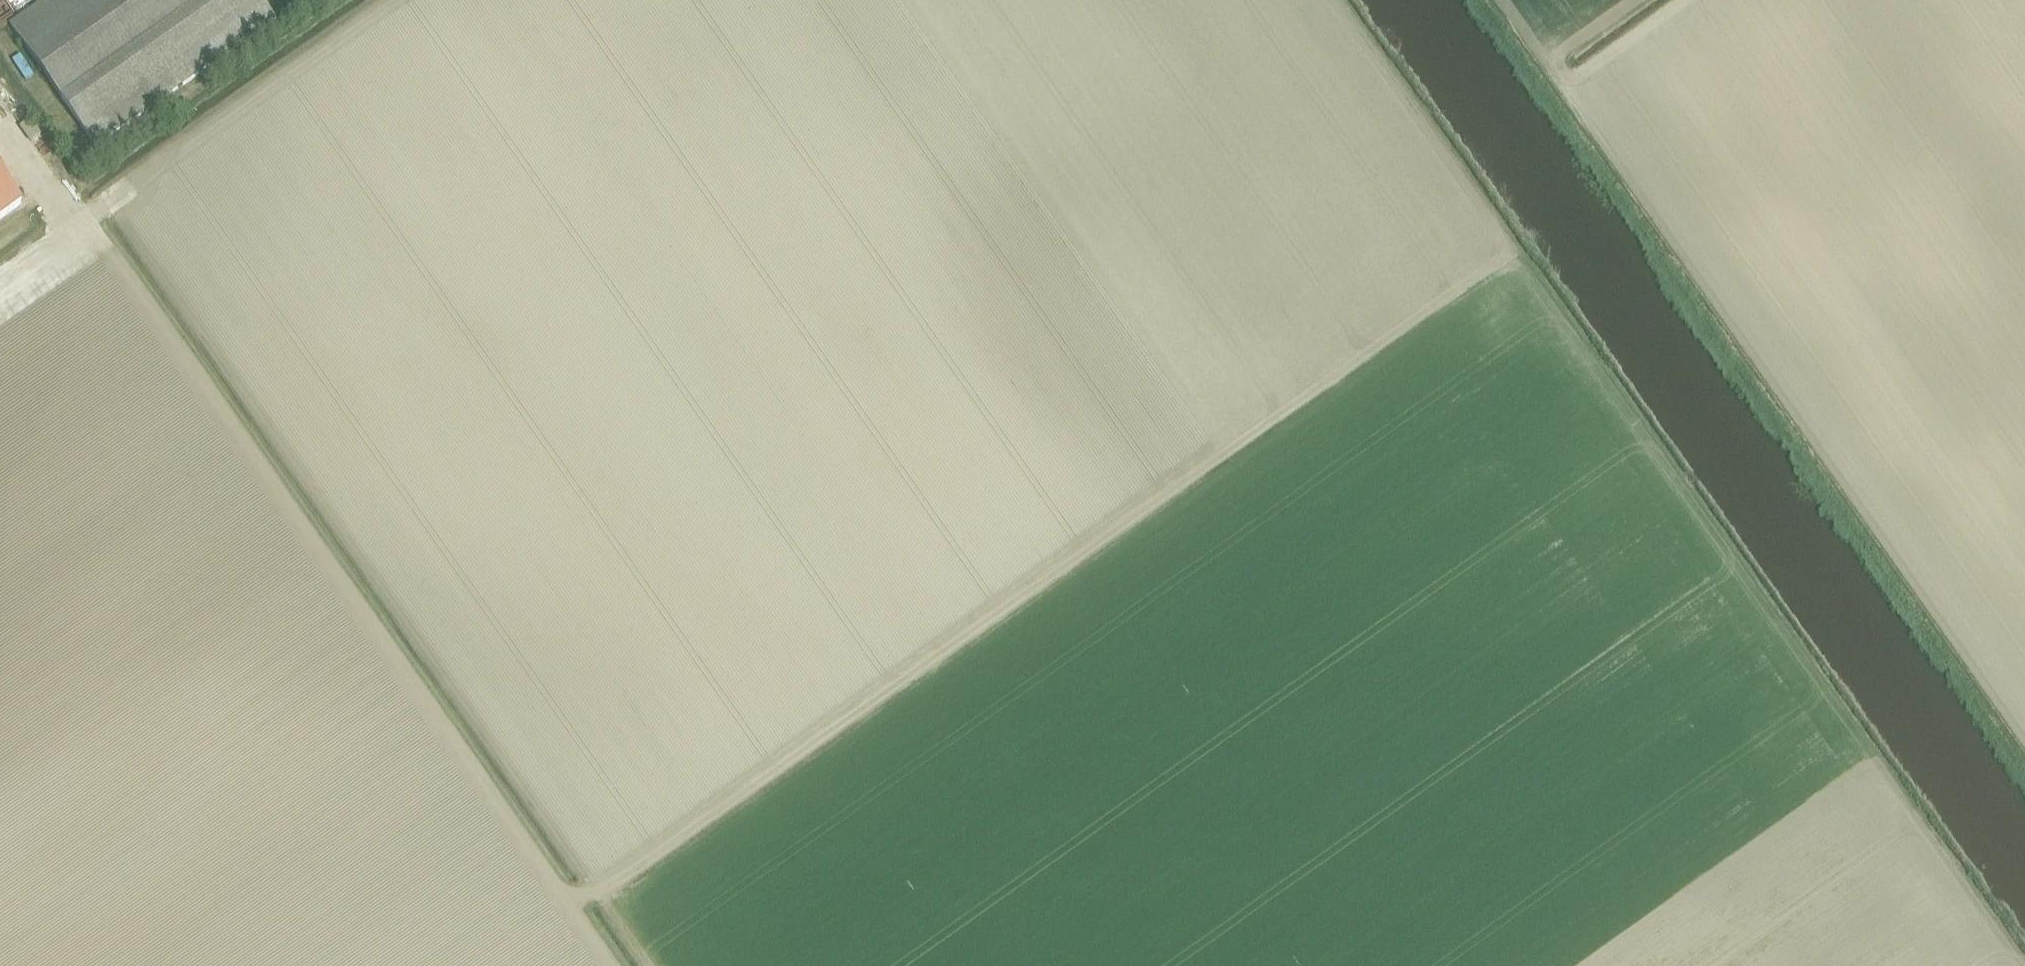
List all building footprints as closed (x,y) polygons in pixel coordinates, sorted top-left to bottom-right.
[(198,75),(278,19),(264,0),(47,0),(11,25),(97,147),(178,90),(184,99),(204,84),(198,75)] [(20,205),(0,176),(0,219),(20,205)]
